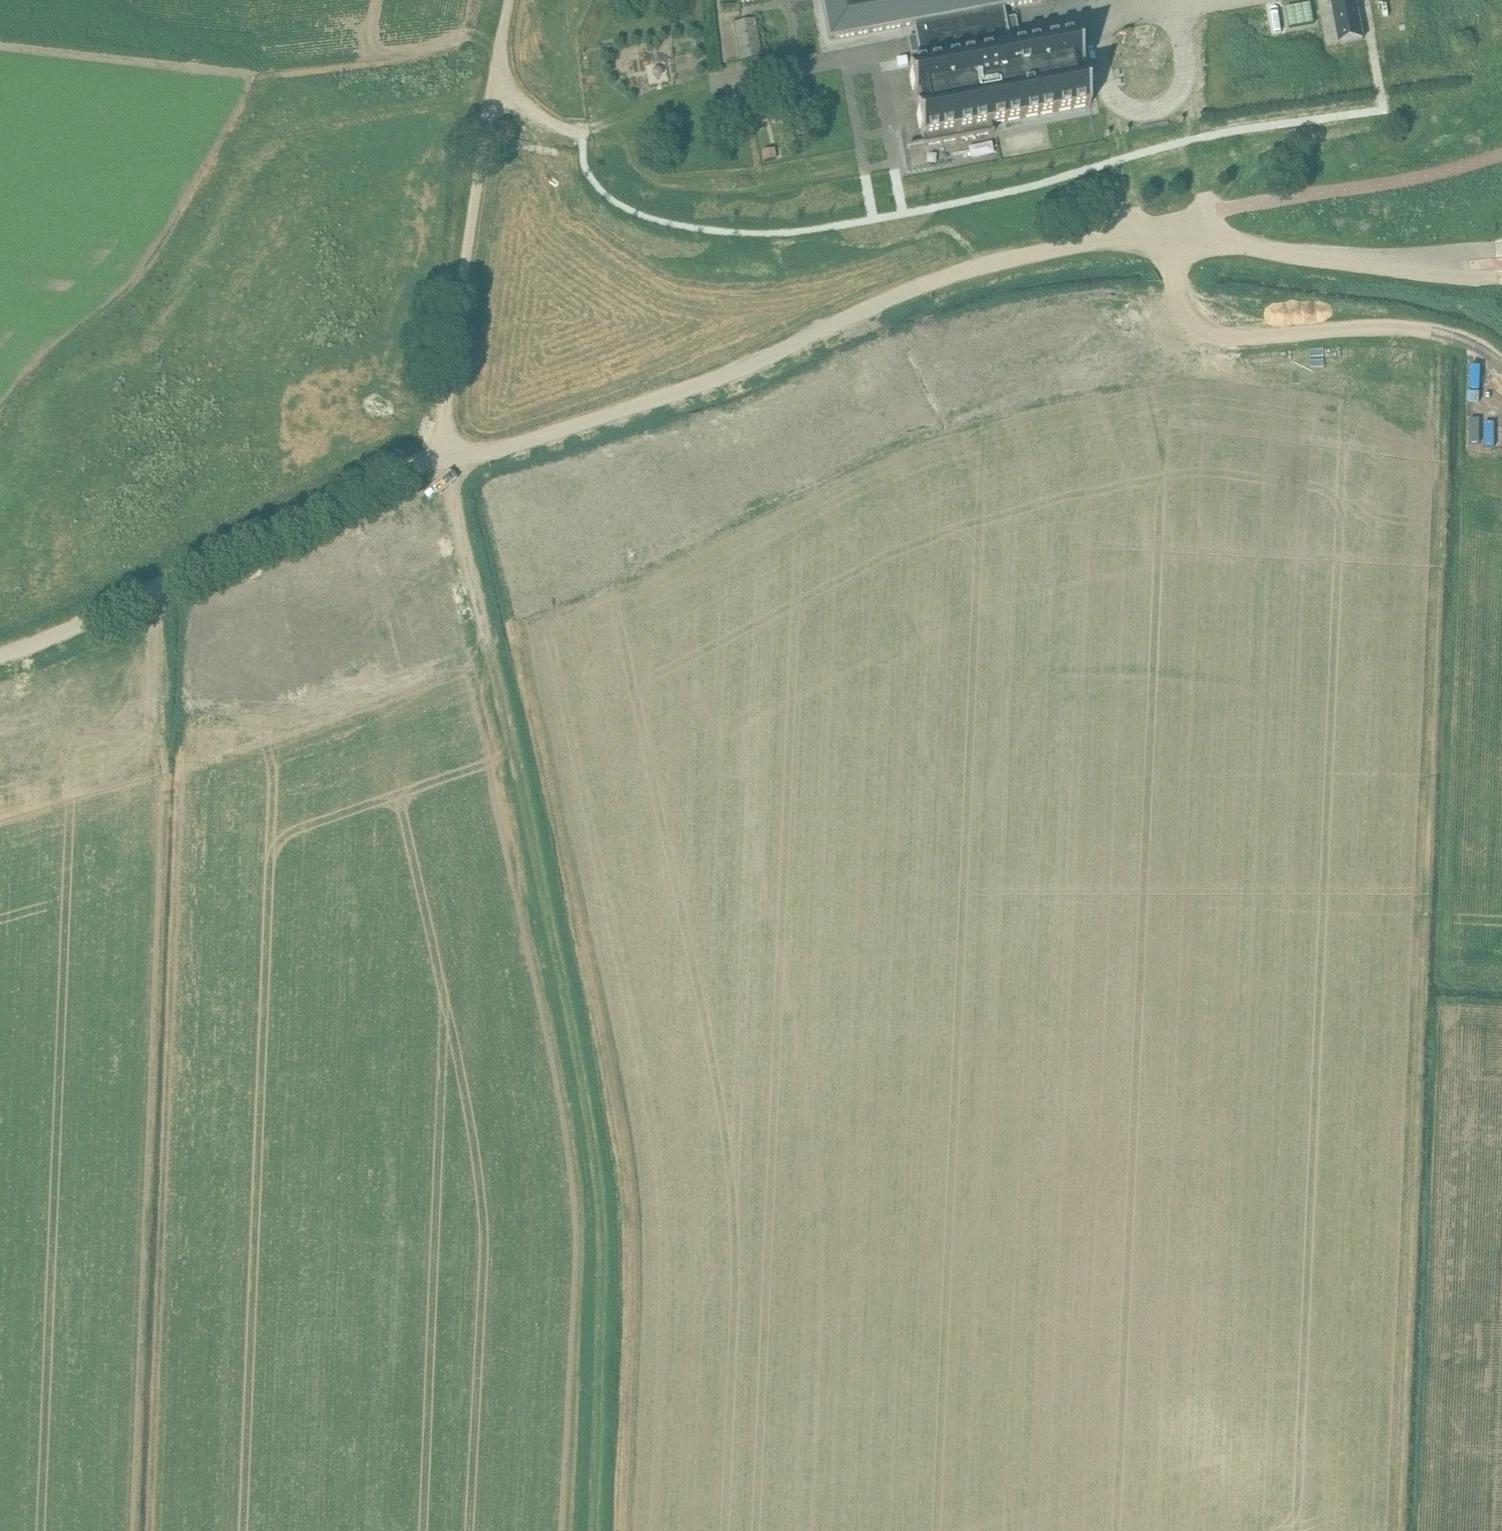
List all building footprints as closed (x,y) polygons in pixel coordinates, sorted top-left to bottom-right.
[(1043,0),(822,0),(830,40),(913,24),(921,65),(911,67),(911,66),(909,67),(915,98),(916,98),(919,97),(920,105),(918,105),(916,105),(923,144),(907,147),(907,149),(994,133),(994,130),(992,131),(991,124),(1089,105),(1089,106),(1090,106),(1084,74),(1083,74),(1083,75),(1081,75),(1079,67),(1081,67),(1083,67),(1077,35),(1076,36),(1011,48),(1004,12),(1003,7),(1043,0)] [(1340,43),(1363,39),(1356,0),(1332,0),(1340,43)] [(1311,3),(1287,7),(1290,28),(1314,23),(1311,3)] [(773,150),(762,152),(763,160),(775,158),(773,150)]
